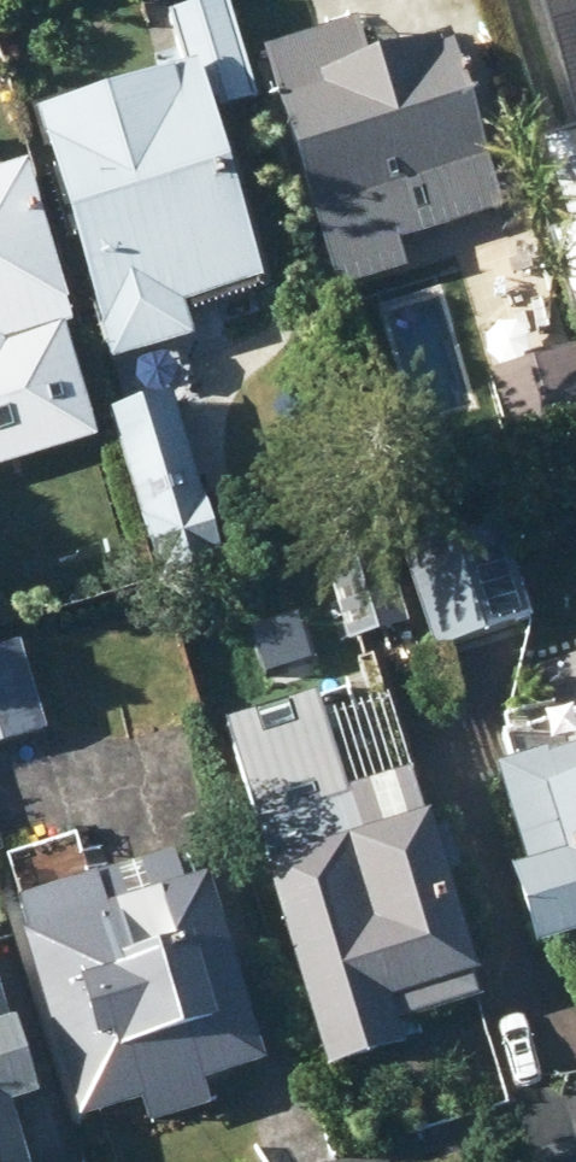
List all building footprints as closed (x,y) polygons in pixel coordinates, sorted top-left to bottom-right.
[(234,0),(230,0),(178,16),(194,70),(213,65),(226,115),(265,103),(234,0)] [(575,87),(575,0),(551,0),(575,87)] [(407,245),(511,213),(461,39),(379,62),(367,19),(272,46),(342,294),(415,273),(407,245)] [(210,68),(50,115),(67,174),(59,178),(76,242),(87,239),(122,363),(203,341),(192,307),(272,285),(210,68)] [(549,146),(574,228),(555,233),(575,305),(575,138),(549,146)] [(37,166),(0,178),(0,354),(84,330),(37,166)] [(495,374),(516,436),(575,416),(575,347),(495,374)] [(181,394),(114,414),(166,581),(231,561),(181,394)] [(505,525),(411,554),(441,651),(535,622),(505,525)] [(391,555),(335,572),(357,643),(413,627),(391,555)] [(0,654),(0,753),(54,739),(30,646),(0,654)] [(508,771),(537,872),(527,873),(551,954),(575,946),(575,749),(508,771)] [(430,771),(263,824),(335,1078),(420,1055),(412,1028),(497,1003),(430,771)] [(166,860),(7,908),(73,1131),(120,1118),(125,1137),(204,1114),(197,1092),(258,1074),(203,885),(175,894),(166,860)] [(483,1038),(429,1055),(447,1111),(501,1094),(483,1038)] [(25,1120),(2,1041),(0,1042),(0,1128),(25,1120)] [(0,1132),(0,1161),(9,1161),(0,1132)]
